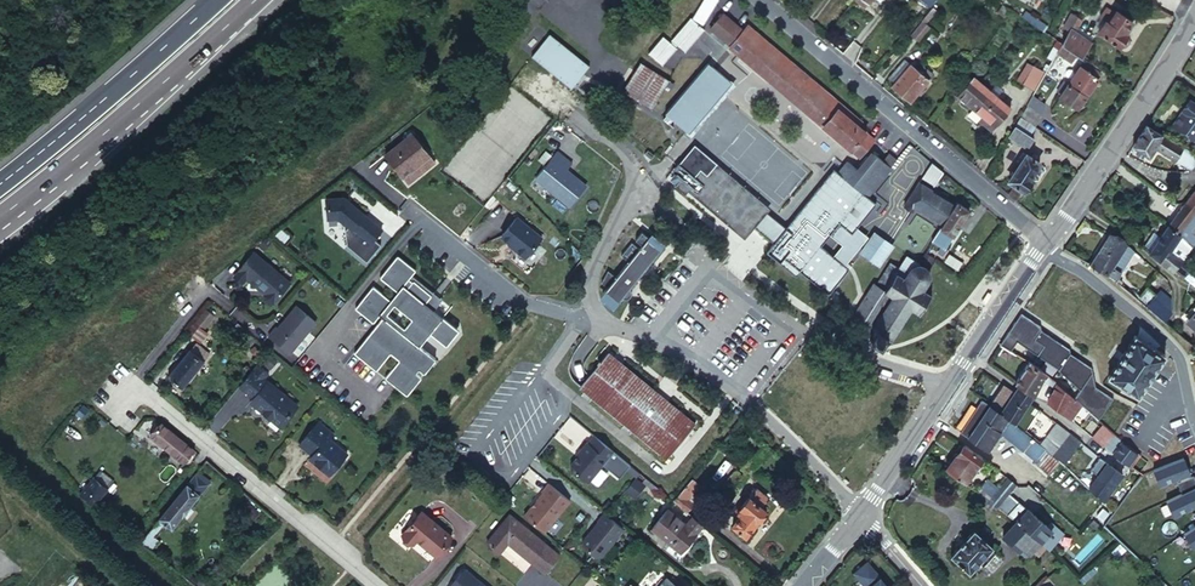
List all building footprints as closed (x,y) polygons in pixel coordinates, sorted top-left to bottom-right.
[(720,0),(684,0),(683,3),(708,19),(713,11),(720,0)] [(1101,17),(1107,20),(1099,32),(1120,45),(1128,33),(1125,31),(1132,19),(1117,10),(1122,2),(1119,0),(1111,0),(1101,17)] [(934,9),(927,17),(931,21),(938,11),(934,9)] [(725,13),(711,29),(731,46),(745,30),(725,13)] [(1072,13),(1056,41),(1063,46),(1072,30),(1075,32),(1082,21),(1078,19),(1078,17),(1072,13)] [(1027,14),(1023,20),(1036,29),(1041,32),(1046,26),(1027,14)] [(702,28),(692,19),(674,42),(687,53),(688,54),(706,31),(702,28)] [(925,22),(913,37),(921,43),(933,28),(925,22)] [(745,30),(731,46),(749,62),(779,87),(840,139),(855,152),(869,135),(862,128),(865,124),(847,109),(815,81),(785,55),(749,26),(745,30)] [(1091,42),(1075,32),(1072,30),(1063,46),(1082,58),(1091,42)] [(551,36),(533,57),(572,90),(578,82),(575,80),(580,73),(584,76),(590,68),(551,36)] [(663,37),(649,54),(663,65),(677,47),(663,37)] [(891,80),(896,85),(913,64),(908,60),(891,80)] [(658,99),(670,80),(641,62),(623,91),(651,110),(653,108),(658,99)] [(1016,80),(1035,90),(1045,72),(1026,62),(1016,80)] [(711,63),(668,113),(691,133),(734,83),(711,63)] [(1084,63),(1070,85),(1087,96),(1101,75),(1084,63)] [(896,85),(894,87),(913,103),(932,80),(930,79),(921,71),(913,64),(896,85)] [(925,65),(921,71),(930,79),(935,74),(925,65)] [(974,77),(958,97),(984,118),(1000,99),(974,77)] [(1067,83),(1062,90),(1082,103),(1087,96),(1070,85),(1067,83)] [(1173,123),(1194,139),(1194,102),(1190,99),(1173,123)] [(1012,101),(998,126),(1010,133),(1024,108),(1012,101)] [(1022,118),(1037,128),(1044,117),(1029,106),(1022,118)] [(1018,126),(1031,136),(1037,128),(1022,118),(1018,126)] [(1149,124),(1134,147),(1150,157),(1157,147),(1165,135),(1149,124)] [(1031,136),(1018,126),(1011,138),(1028,149),(1035,139),(1031,136)] [(414,135),(387,156),(404,178),(431,157),(414,135)] [(878,142),(869,135),(855,152),(863,159),(878,142)] [(1165,135),(1157,147),(1177,160),(1182,151),(1186,154),(1189,150),(1183,144),(1182,146),(1165,135)] [(696,145),(677,169),(679,171),(677,175),(682,179),(677,186),(687,195),(690,192),(747,239),(757,227),(770,212),(772,209),(696,145)] [(574,166),(560,155),(537,182),(571,209),(588,190),(568,174),(574,166)] [(1028,155),(1011,182),(1027,193),(1028,189),(1030,191),(1035,182),(1033,181),(1034,179),(1032,177),(1041,163),(1028,155)] [(848,164),(838,175),(862,194),(867,198),(891,169),(890,169),(883,163),(874,156),(860,173),(848,164)] [(889,156),(883,163),(890,169),(896,162),(889,156)] [(907,162),(897,178),(912,188),(922,172),(907,162)] [(682,179),(677,175),(671,182),(677,186),(682,179)] [(793,231),(778,250),(816,282),(829,293),(848,270),(845,268),(839,262),(820,246),(836,226),(862,195),(838,175),(793,231)] [(944,227),(945,228),(956,235),(957,233),(960,229),(972,210),(960,201),(958,205),(949,199),(922,182),(906,205),(915,211),(917,209),(919,207),(946,225),(944,227)] [(646,184),(641,189),(647,194),(651,188),(646,184)] [(1187,203),(1194,209),(1194,193),(1187,203)] [(839,262),(845,268),(869,240),(857,230),(876,206),(867,198),(862,195),(836,226),(820,246),(839,262)] [(383,230),(345,198),(327,200),(329,220),(339,219),(353,231),(354,230),(372,244),(383,230)] [(1171,225),(1180,232),(1194,214),(1194,209),(1187,203),(1171,225)] [(797,275),(801,270),(778,250),(793,231),(770,212),(757,227),(775,241),(768,250),(797,275)] [(1180,232),(1192,243),(1194,240),(1194,235),(1190,230),(1194,224),(1194,214),(1180,232)] [(543,240),(518,219),(503,238),(510,244),(516,249),(515,250),(527,260),(543,240)] [(1170,225),(1159,241),(1169,248),(1180,232),(1171,225),(1170,225)] [(947,247),(956,235),(945,228),(937,240),(947,247)] [(1111,233),(1091,262),(1111,275),(1116,278),(1121,271),(1118,269),(1113,266),(1116,261),(1127,244),(1125,243),(1122,240),(1111,233)] [(602,296),(616,307),(622,300),(623,300),(623,301),(624,301),(625,301),(626,301),(627,301),(628,301),(628,300),(629,300),(629,299),(630,299),(630,298),(631,298),(631,297),(631,296),(631,295),(631,294),(631,293),(630,293),(631,293),(630,293),(630,292),(629,292),(629,291),(663,250),(653,241),(651,243),(648,240),(642,235),(635,243),(642,248),(639,251),(631,245),(621,258),(628,264),(615,279),(608,273),(601,285),(607,290),(602,296)] [(866,249),(860,257),(879,270),(893,249),(876,236),(866,249)] [(271,243),(266,239),(261,245),(266,249),(271,243)] [(1152,252),(1160,260),(1169,248),(1159,241),(1152,252)] [(1133,249),(1127,244),(1116,261),(1121,265),(1133,249)] [(1172,249),(1169,248),(1160,260),(1159,261),(1174,272),(1176,270),(1178,267),(1183,260),(1172,249)] [(419,266),(401,251),(383,273),(400,288),(393,296),(376,282),(358,304),(376,319),(382,311),(386,313),(357,348),(379,366),(393,349),(401,356),(387,373),(409,391),(424,373),(418,368),(421,365),(427,370),(439,356),(422,342),(433,329),(449,342),(461,327),(442,311),(433,304),(439,297),(436,295),(433,293),(434,291),(413,274),(419,266)] [(254,253),(234,277),(243,285),(247,280),(261,291),(262,290),(266,294),(265,295),(264,296),(265,300),(270,304),(274,304),(291,283),(254,253)] [(888,290),(883,287),(884,285),(886,286),(889,282),(887,281),(889,278),(890,279),(893,274),(892,273),(893,271),(894,272),(895,272),(895,271),(896,271),(897,271),(897,273),(903,276),(907,269),(906,268),(908,266),(909,267),(911,266),(912,265),(913,264),(915,264),(917,264),(918,262),(916,261),(916,259),(914,258),(913,259),(910,257),(911,256),(909,255),(908,255),(906,254),(906,255),(904,253),(900,259),(903,261),(899,267),(891,262),(872,279),(871,280),(851,310),(868,320),(870,318),(871,318),(875,313),(873,311),(875,309),(877,310),(879,305),(878,304),(879,301),(881,302),(885,297),(884,296),(885,294),(886,294),(888,290)] [(1190,282),(1194,276),(1187,270),(1190,265),(1183,260),(1178,267),(1184,273),(1185,272),(1188,273),(1184,277),(1190,282)] [(1113,266),(1118,269),(1121,265),(1116,261),(1113,266)] [(921,265),(918,262),(917,264),(915,264),(913,264),(912,265),(911,266),(909,267),(908,266),(906,268),(907,269),(903,276),(897,273),(897,271),(896,271),(895,271),(895,272),(894,272),(893,271),(892,273),(893,274),(890,279),(889,278),(887,281),(889,282),(886,286),(884,285),(883,287),(888,290),(886,294),(885,294),(884,296),(885,297),(881,302),(879,301),(878,304),(879,305),(877,310),(875,309),(873,311),(875,313),(871,318),(870,318),(868,320),(876,328),(875,329),(875,330),(875,332),(876,332),(877,334),(875,337),(874,336),(873,338),(874,339),(873,340),(874,341),(873,342),(875,343),(876,342),(881,345),(881,346),(882,347),(883,346),(883,347),(884,346),(886,347),(887,345),(885,344),(890,337),(892,338),(892,339),(893,340),(894,340),(895,339),(897,340),(898,338),(896,337),(900,330),(902,331),(903,329),(902,328),(906,321),(907,322),(909,320),(907,319),(910,314),(912,314),(913,312),(912,311),(913,309),(918,312),(918,313),(920,314),(921,313),(922,314),(922,313),(923,313),(924,311),(923,310),(926,306),(927,306),(929,304),(928,303),(931,299),(932,299),(933,298),(932,297),(933,296),(932,295),(932,294),(930,293),(929,294),(925,291),(929,284),(931,284),(931,281),(930,281),(930,278),(930,277),(930,276),(930,275),(929,273),(930,272),(929,270),(927,271),(926,269),(925,268),(924,267),(923,267),(921,266),(921,265)] [(1178,272),(1182,275),(1184,273),(1178,267),(1176,270),(1178,272)] [(1153,302),(1148,307),(1165,321),(1171,314),(1156,301),(1153,302)] [(276,327),(269,336),(290,354),(317,323),(297,306),(278,328),(276,327)] [(1183,315),(1175,308),(1172,313),(1171,314),(1165,321),(1172,327),(1183,315)] [(216,318),(208,311),(196,325),(204,332),(216,318)] [(1060,371),(1059,372),(1080,390),(1094,372),(1093,367),(1072,352),(1071,348),(1043,329),(1042,325),(1023,312),(1009,333),(1019,340),(1018,341),(1060,371)] [(1186,317),(1183,315),(1172,327),(1175,329),(1186,317)] [(1135,335),(1109,377),(1139,396),(1166,354),(1135,335)] [(212,353),(198,342),(170,378),(183,388),(212,353)] [(606,349),(579,383),(609,408),(663,454),(693,421),(675,404),(647,382),(606,349)] [(1019,385),(1034,395),(1034,396),(1049,375),(1032,362),(1031,363),(1016,383),(1019,385)] [(258,367),(240,388),(254,400),(257,397),(260,400),(255,406),(264,414),(265,417),(268,420),(271,420),(272,421),(274,419),(283,427),(297,410),(292,405),(293,404),(281,393),(280,395),(265,382),(270,376),(258,367)] [(1080,390),(1075,398),(1083,405),(1095,416),(1099,419),(1114,398),(1096,386),(1094,372),(1080,390)] [(1061,385),(1053,379),(1050,382),(1058,389),(1061,385)] [(989,405),(999,412),(1014,391),(1004,385),(989,405)] [(1034,395),(1019,385),(1014,391),(1029,402),(1034,396),(1034,395)] [(1048,402),(1055,407),(1067,391),(1063,387),(1061,385),(1058,389),(1048,402)] [(1014,391),(999,412),(1011,420),(1015,422),(1029,402),(1014,391)] [(1055,407),(1063,413),(1075,398),(1067,391),(1055,407)] [(260,400),(257,397),(254,400),(251,404),(254,407),(255,406),(260,400)] [(1075,398),(1063,413),(1069,418),(1073,417),(1083,405),(1075,398)] [(1040,410),(1029,402),(1015,422),(1025,430),(1040,410)] [(999,412),(989,405),(971,429),(978,434),(974,440),(989,451),(1002,433),(1011,420),(999,412)] [(283,427),(274,419),(272,421),(281,429),(283,427)] [(1025,430),(1015,422),(1011,420),(1002,433),(1034,459),(1045,447),(1041,444),(1025,430)] [(332,436),(319,424),(300,447),(312,458),(310,461),(329,478),(348,457),(338,448),(335,448),(327,442),(332,436)] [(1071,434),(1058,424),(1041,444),(1045,447),(1048,449),(1054,455),(1064,443),(1071,434)] [(1104,424),(1093,436),(1102,443),(1107,447),(1116,435),(1113,432),(1111,430),(1104,424)] [(165,425),(154,438),(185,465),(196,452),(165,425)] [(971,429),(967,435),(974,440),(978,434),(971,429)] [(1079,441),(1071,434),(1064,443),(1075,453),(1083,444),(1079,441)] [(1117,435),(1107,447),(1130,465),(1130,463),(1133,465),(1141,453),(1123,440),(1117,435)] [(571,471),(588,485),(613,453),(595,438),(589,445),(587,444),(580,453),(581,454),(577,459),(571,468),(571,471)] [(1075,453),(1064,443),(1054,455),(1061,461),(1065,465),(1075,453)] [(946,469),(964,483),(984,458),(965,444),(964,446),(961,446),(958,450),(959,453),(946,469)] [(1054,455),(1048,449),(1035,463),(1047,473),(1051,469),(1053,470),(1061,461),(1054,455)] [(1188,466),(1184,456),(1154,469),(1161,485),(1190,472),(1188,466)] [(1055,480),(1064,469),(1066,466),(1065,465),(1061,461),(1053,470),(1051,469),(1047,473),(1055,480)] [(1123,474),(1107,462),(1089,486),(1104,500),(1113,488),(1123,474)] [(1011,480),(1005,474),(989,492),(984,498),(990,503),(1011,480)] [(1178,483),(1182,493),(1194,486),(1194,478),(1194,475),(1178,483)] [(694,479),(675,502),(678,505),(688,513),(695,505),(689,501),(701,486),(694,479)] [(94,480),(80,496),(94,507),(108,491),(94,480)] [(645,487),(636,480),(627,492),(635,499),(645,487)] [(1018,486),(1011,480),(990,503),(997,509),(1010,495),(1018,486)] [(572,502),(551,485),(543,493),(544,494),(525,517),(545,534),(572,502)] [(199,496),(187,486),(157,520),(163,525),(170,531),(199,496)] [(982,486),(977,492),(984,498),(989,492),(982,486)] [(1166,500),(1173,515),(1194,505),(1194,486),(1182,493),(1166,500)] [(741,507),(737,512),(742,516),(734,527),(746,537),(749,535),(752,535),(756,529),(756,526),(761,520),(764,520),(768,515),(767,511),(762,508),(769,498),(758,490),(744,508),(741,507)] [(997,509),(1008,517),(1015,524),(1032,539),(1039,544),(1051,532),(1047,529),(1020,504),(1010,495),(997,509)] [(609,502),(603,510),(608,514),(614,507),(609,502)] [(698,520),(693,517),(686,525),(667,510),(651,529),(681,553),(704,526),(698,520)] [(422,514),(403,538),(415,547),(418,543),(437,558),(452,539),(422,514)] [(625,530),(606,515),(593,532),(594,533),(590,538),(588,538),(584,543),(584,547),(598,559),(602,559),(620,538),(619,537),(625,530)] [(511,516),(488,544),(500,554),(509,543),(516,549),(543,572),(556,556),(552,552),(539,540),(511,516)] [(163,525),(157,520),(138,543),(149,552),(157,543),(152,538),(163,525)] [(1032,539),(1015,524),(1002,538),(1025,559),(1031,552),(1025,546),(1032,539)] [(1051,525),(1047,529),(1051,532),(1039,544),(1044,549),(1048,551),(1063,535),(1051,525)] [(1185,532),(1194,546),(1194,545),(1194,526),(1185,532)] [(975,528),(951,554),(969,572),(985,554),(990,558),(997,551),(992,547),(994,545),(975,528)] [(1032,539),(1025,546),(1031,552),(1039,544),(1032,539)] [(1044,549),(1039,544),(1031,552),(1037,558),(1044,549)] [(869,563),(855,575),(865,585),(888,585),(869,563)] [(464,570),(451,585),(484,585),(464,570)]
